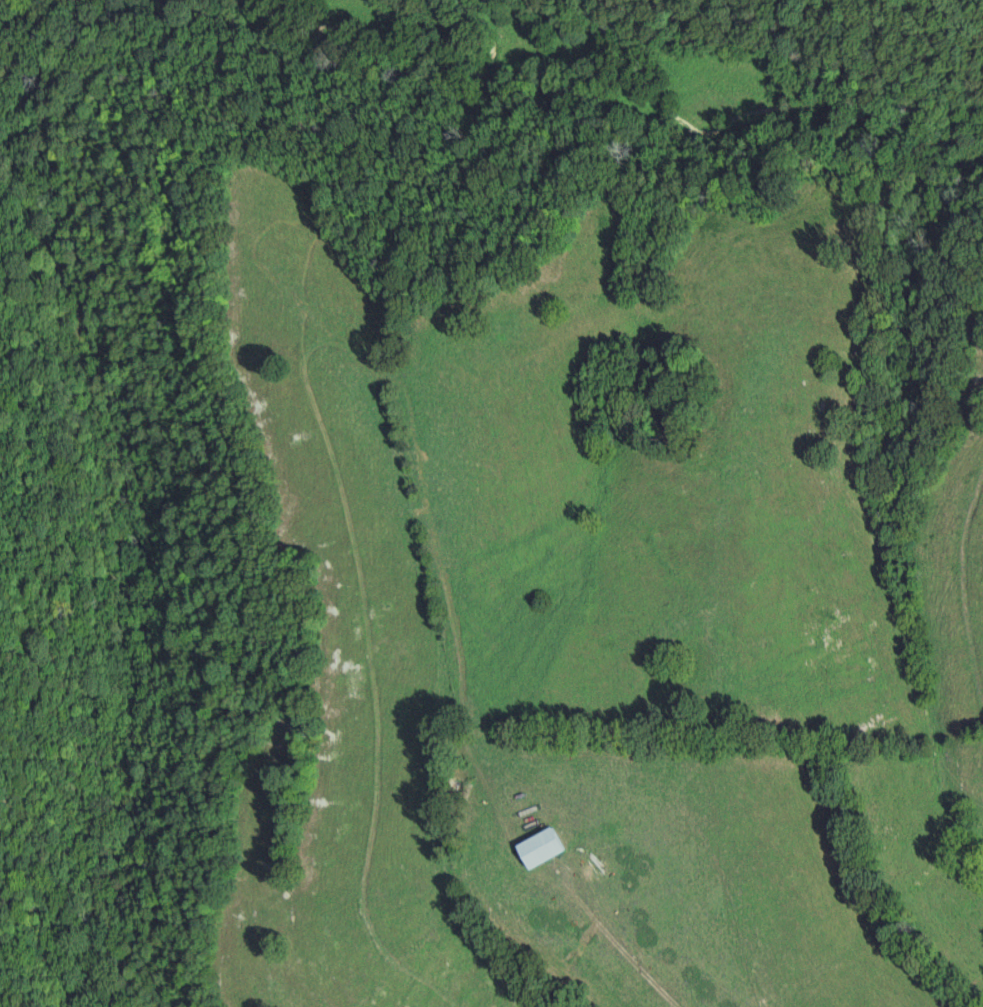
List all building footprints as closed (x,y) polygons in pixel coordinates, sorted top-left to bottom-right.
[(570,851),(557,826),(522,845),(535,869),(570,851)]
